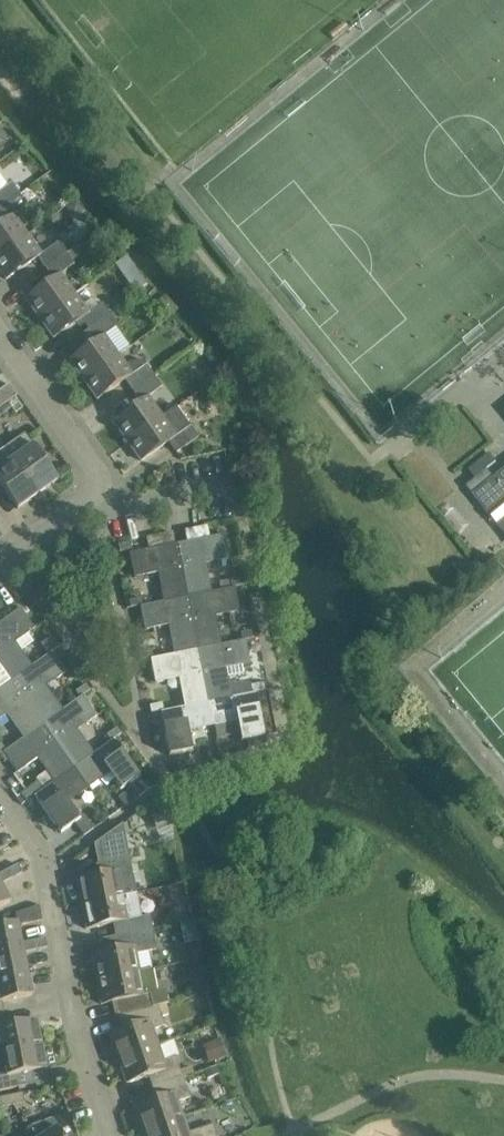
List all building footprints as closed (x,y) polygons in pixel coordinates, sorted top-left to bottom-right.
[(19,193),(11,183),(0,191),(0,207),(19,193)] [(27,234),(13,215),(27,205),(19,193),(0,207),(0,213),(5,220),(0,223),(0,253),(27,234)] [(45,268),(67,252),(59,241),(41,254),(27,234),(0,253),(0,270),(6,279),(37,257),(45,268)] [(25,298),(40,318),(74,293),(60,274),(74,263),(67,252),(45,268),(52,278),(25,298)] [(141,291),(148,286),(140,275),(133,280),(141,291)] [(74,293),(40,318),(54,338),(81,318),(88,329),(110,314),(102,303),(98,306),(93,298),(82,305),(74,293)] [(69,359),(83,379),(118,355),(104,335),(118,325),(110,314),(88,329),(96,340),(69,359)] [(125,380),(132,390),(154,375),(146,364),(132,374),(118,355),(83,379),(97,399),(125,380)] [(113,421),(127,441),(162,416),(148,397),(162,386),(154,375),(132,390),(140,401),(113,421)] [(0,390),(0,417),(12,408),(16,414),(22,409),(14,398),(18,394),(10,383),(0,390)] [(168,441),(176,452),(198,437),(176,406),(162,416),(127,441),(141,461),(168,441)] [(24,433),(4,447),(37,494),(57,479),(24,433)] [(37,494),(4,447),(0,450),(0,484),(17,508),(37,494)] [(241,469),(238,453),(224,456),(227,471),(241,469)] [(487,469),(466,486),(473,494),(494,477),(487,469)] [(503,532),(503,469),(494,477),(473,494),(503,532)] [(176,544),(187,597),(209,592),(202,561),(217,558),(220,560),(229,558),(227,547),(224,534),(209,537),(207,526),(185,531),(187,541),(176,544)] [(149,549),(129,553),(132,566),(134,577),(158,573),(163,601),(187,597),(176,544),(173,533),(147,538),(149,549)] [(118,544),(119,551),(131,549),(130,542),(118,544)] [(244,585),(242,577),(230,580),(232,587),(244,585)] [(209,592),(187,597),(197,649),(219,645),(213,614),(227,611),(231,613),(239,611),(234,587),(209,592)] [(170,623),(176,653),(197,649),(187,597),(163,601),(140,606),(145,630),(153,628),(155,625),(170,623)] [(141,598),(129,600),(131,607),(143,605),(141,598)] [(0,622),(0,663),(12,680),(30,667),(18,651),(32,640),(27,633),(35,628),(20,608),(0,622)] [(253,630),(240,633),(242,640),(254,638),(253,630)] [(51,636),(40,644),(48,654),(51,651),(59,646),(51,636)] [(245,640),(219,645),(197,649),(208,702),(229,698),(225,677),(243,674),(242,666),(250,664),(245,640)] [(181,675),(187,706),(208,702),(197,649),(176,653),(150,659),(155,682),(164,681),(166,678),(181,675)] [(153,657),(152,650),(139,653),(141,660),(153,657)] [(12,680),(43,724),(61,711),(43,685),(55,677),(58,677),(66,672),(51,651),(48,654),(30,667),(12,680)] [(12,680),(0,663),(0,689),(12,680)] [(12,680),(0,689),(0,715),(6,711),(25,736),(43,724),(12,680)] [(263,683),(251,685),(252,692),(264,690),(263,683)] [(86,684),(75,691),(79,697),(82,695),(90,690),(86,684)] [(253,739),(254,746),(265,742),(264,732),(263,732),(255,693),(229,698),(208,702),(212,723),(240,718),(242,729),(239,733),(241,741),(240,741),(241,742),(253,739)] [(43,724),(74,768),(92,755),(74,729),(86,721),(89,721),(97,716),(82,695),(79,697),(80,697),(61,711),(43,724)] [(187,706),(161,712),(169,751),(168,752),(169,756),(186,753),(193,751),(193,750),(192,750),(191,743),(187,740),(184,729),(212,723),(208,702),(187,706)] [(163,710),(162,703),(150,706),(151,713),(163,710)] [(6,750),(3,752),(8,760),(18,772),(38,758),(54,781),(56,780),(74,768),(43,724),(25,736),(6,750)] [(117,727),(106,735),(111,741),(114,739),(113,739),(121,733),(117,727)] [(111,741),(92,755),(74,768),(87,786),(109,769),(116,778),(115,783),(120,790),(140,776),(114,739),(111,741)] [(87,786),(74,768),(56,780),(54,781),(42,790),(37,794),(37,793),(34,795),(61,833),(75,823),(84,835),(93,828),(84,816),(80,819),(75,812),(70,811),(64,802),(87,786)] [(25,790),(16,797),(21,805),(34,795),(37,793),(37,794),(42,790),(37,782),(25,790)] [(118,797),(125,806),(134,799),(128,790),(118,797)] [(166,799),(148,807),(156,828),(175,820),(166,799)] [(76,880),(81,904),(135,893),(121,824),(94,844),(95,845),(95,844),(101,874),(76,880)] [(22,872),(18,864),(0,873),(0,884),(22,872)] [(0,884),(0,907),(9,902),(0,884)] [(135,893),(81,904),(86,929),(119,922),(122,935),(152,929),(149,915),(140,917),(135,893)] [(194,921),(183,924),(186,941),(198,939),(194,921)] [(45,938),(21,943),(17,923),(0,926),(0,952),(22,947),(23,952),(47,947),(45,938)] [(139,971),(135,952),(156,948),(152,929),(122,935),(107,938),(110,951),(91,955),(96,980),(139,971)] [(27,971),(23,952),(22,947),(0,952),(0,976),(27,971)] [(119,1000),(123,1015),(127,1014),(151,1007),(158,1006),(168,1003),(164,989),(157,991),(152,968),(139,971),(96,980),(101,1004),(119,1000)] [(4,1013),(2,1001),(32,995),(27,971),(0,976),(0,1014),(4,1013)] [(151,1007),(127,1014),(131,1026),(109,1033),(118,1058),(158,1044),(152,1029),(165,1025),(158,1006),(151,1007)] [(41,1044),(36,1019),(7,1025),(4,1013),(0,1014),(0,1052),(41,1044)] [(219,1038),(202,1044),(209,1062),(225,1055),(219,1038)] [(0,1052),(0,1090),(19,1086),(17,1074),(45,1068),(46,1068),(41,1044),(0,1052)] [(148,1075),(152,1087),(182,1076),(175,1056),(163,1060),(158,1044),(118,1058),(126,1083),(148,1075)] [(216,1065),(204,1069),(207,1078),(219,1074),(216,1065)] [(190,1097),(182,1076),(152,1087),(156,1098),(134,1106),(143,1131),(183,1117),(177,1101),(190,1097)] [(23,1092),(10,1095),(12,1105),(25,1102),(23,1092)] [(12,1105),(10,1095),(0,1097),(0,1107),(12,1105)] [(32,1135),(77,1135),(69,1113),(26,1128),(32,1135)] [(212,1124),(188,1132),(183,1117),(143,1131),(145,1135),(216,1135),(212,1124)]
